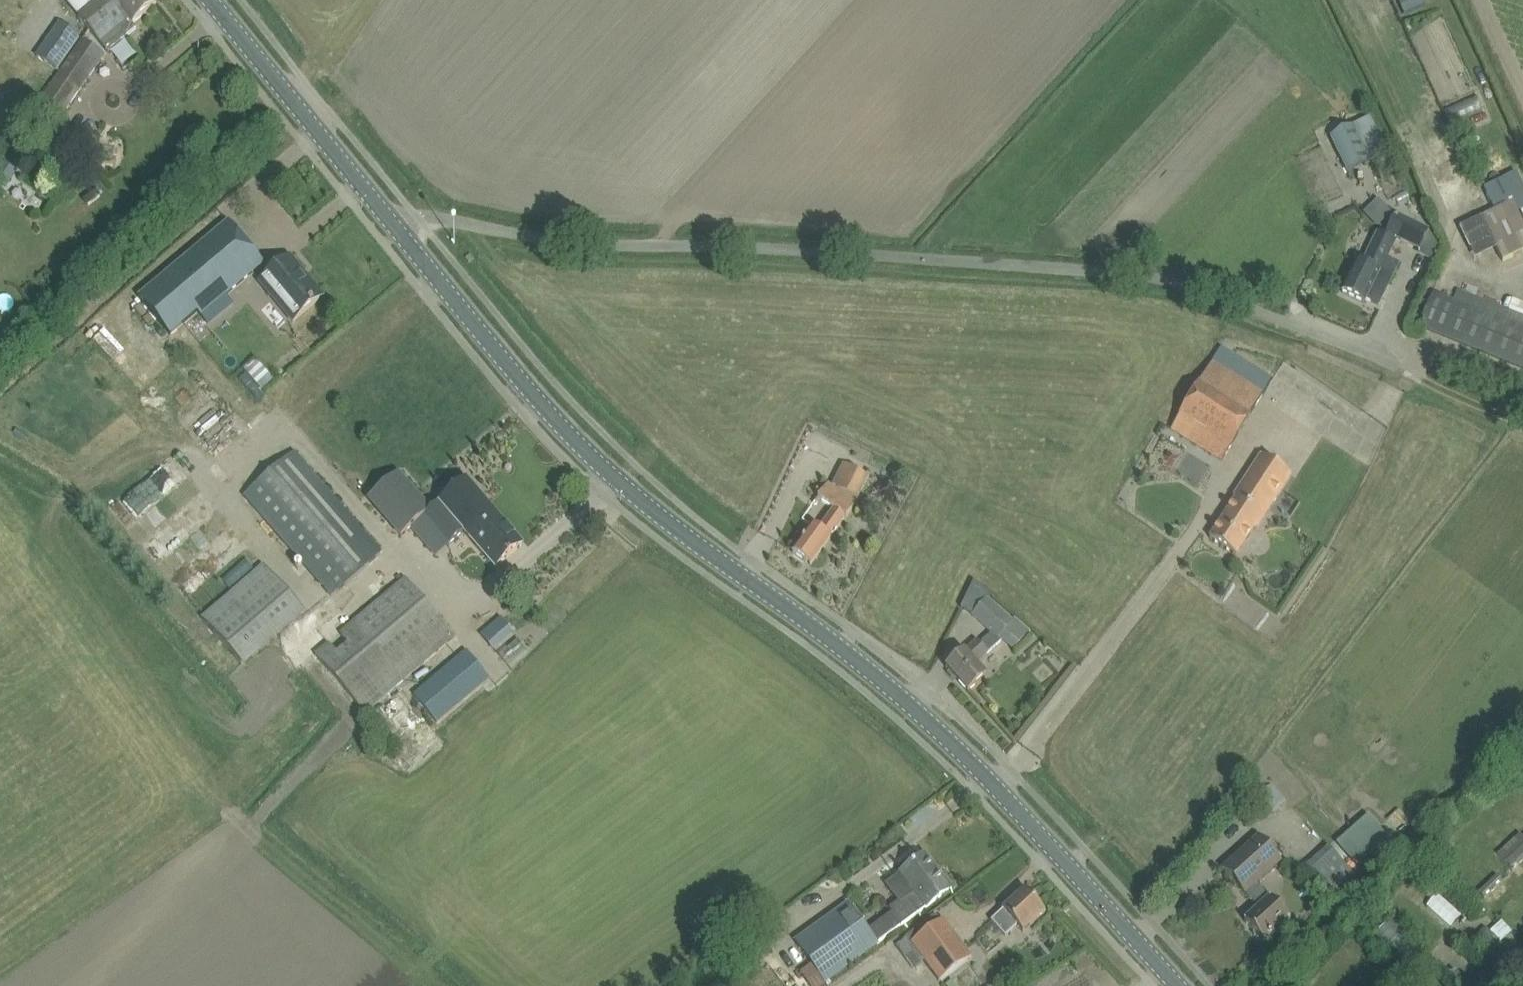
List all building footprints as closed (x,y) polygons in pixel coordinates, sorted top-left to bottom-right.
[(80,15),(78,16),(88,28),(121,0),(68,0),(80,15)] [(88,28),(107,51),(136,28),(132,23),(157,2),(155,0),(121,0),(88,28)] [(58,69),(69,53),(80,37),(59,23),(44,45),(37,56),(58,69)] [(59,116),(92,70),(104,54),(83,38),(71,54),(37,101),(59,116)] [(1487,104),(1426,119),(1430,134),(1491,119),(1487,104)] [(1384,156),(1380,148),(1367,155),(1352,125),(1330,136),(1348,173),(1384,156)] [(16,170),(2,160),(0,164),(0,183),(5,187),(16,170)] [(1481,216),(1496,248),(1502,261),(1522,251),(1522,225),(1512,201),(1481,216)] [(1418,249),(1428,229),(1394,214),(1385,234),(1418,249)] [(1378,305),(1387,287),(1398,264),(1386,258),(1394,241),(1378,234),(1362,265),(1356,262),(1350,274),(1342,292),(1364,302),(1365,299),(1378,305)] [(208,239),(140,297),(170,333),(221,290),(225,294),(242,279),(208,239)] [(293,321),(307,309),(322,296),(318,298),(298,274),(301,271),(289,257),(274,270),(260,282),(293,321)] [(1433,292),(1419,326),(1522,368),(1522,329),(1433,292)] [(1222,460),(1272,379),(1220,348),(1170,428),(1222,460)] [(281,383),(263,361),(250,372),(234,351),(220,362),(212,351),(199,361),(216,382),(230,371),(244,389),(256,379),(268,394),(281,383)] [(332,595),(380,554),(293,452),(244,494),(332,595)] [(81,477),(92,464),(81,455),(71,468),(81,477)] [(1236,555),(1248,537),(1268,507),(1290,474),(1261,455),(1208,536),(1236,555)] [(832,486),(856,499),(868,476),(843,464),(832,486)] [(495,569),(508,558),(523,545),(466,480),(430,510),(397,473),(382,486),(368,498),(401,536),(423,517),(448,546),(463,532),(495,569)] [(810,565),(822,548),(845,517),(846,518),(856,504),(827,484),(818,498),(833,509),(818,529),(812,524),(792,552),(810,565)] [(120,518),(126,529),(149,514),(143,504),(120,518)] [(262,564),(202,618),(244,668),(305,613),(262,564)] [(315,655),(364,713),(455,636),(405,578),(340,634),(348,644),(337,654),(328,644),(315,655)] [(964,652),(946,668),(968,692),(986,676),(975,664),(987,653),(1001,640),(1012,650),(1029,632),(1015,619),(1012,621),(987,599),(990,596),(973,582),(960,608),(972,615),(991,632),(979,643),(977,641),(964,652)] [(500,616),(480,633),(493,648),(513,631),(500,616)] [(489,678),(466,651),(414,696),(436,722),(489,678)] [(1376,821),(1343,851),(1363,872),(1395,841),(1376,821)] [(1522,859),(1522,836),(1522,837),(1518,833),(1497,854),(1511,869),(1522,858),(1522,859)] [(1258,837),(1238,856),(1223,870),(1258,908),(1244,921),(1264,943),(1290,920),(1256,882),(1280,860),(1258,837)] [(1356,879),(1326,847),(1299,872),(1317,894),(1326,887),(1336,897),(1356,879)] [(848,905),(795,943),(825,982),(918,912),(950,888),(924,855),(908,867),(899,874),(900,874),(886,885),(898,901),(889,908),(892,912),(867,931),(848,905)] [(1485,899),(1503,882),(1497,876),(1479,893),(1485,899)] [(1023,932),(1030,925),(1044,912),(1024,889),(1009,903),(990,920),(1005,936),(1017,925),(1023,932)] [(1437,894),(1427,906),(1450,927),(1460,915),(1437,894)] [(923,961),(938,981),(940,979),(971,958),(964,949),(971,944),(959,927),(952,932),(944,920),(912,943),(907,937),(904,939),(896,944),(913,968),(921,963),(923,961)] [(1509,924),(1498,933),(1508,947),(1520,938),(1509,924)] [(1419,966),(1430,949),(1393,925),(1382,942),(1419,966)] [(1485,928),(1476,937),(1494,957),(1504,947),(1485,928)] [(1505,952),(1499,958),(1509,969),(1515,964),(1515,963),(1507,955),(1505,952)] [(1445,978),(1453,985),(1469,985),(1453,970),(1445,978)]
